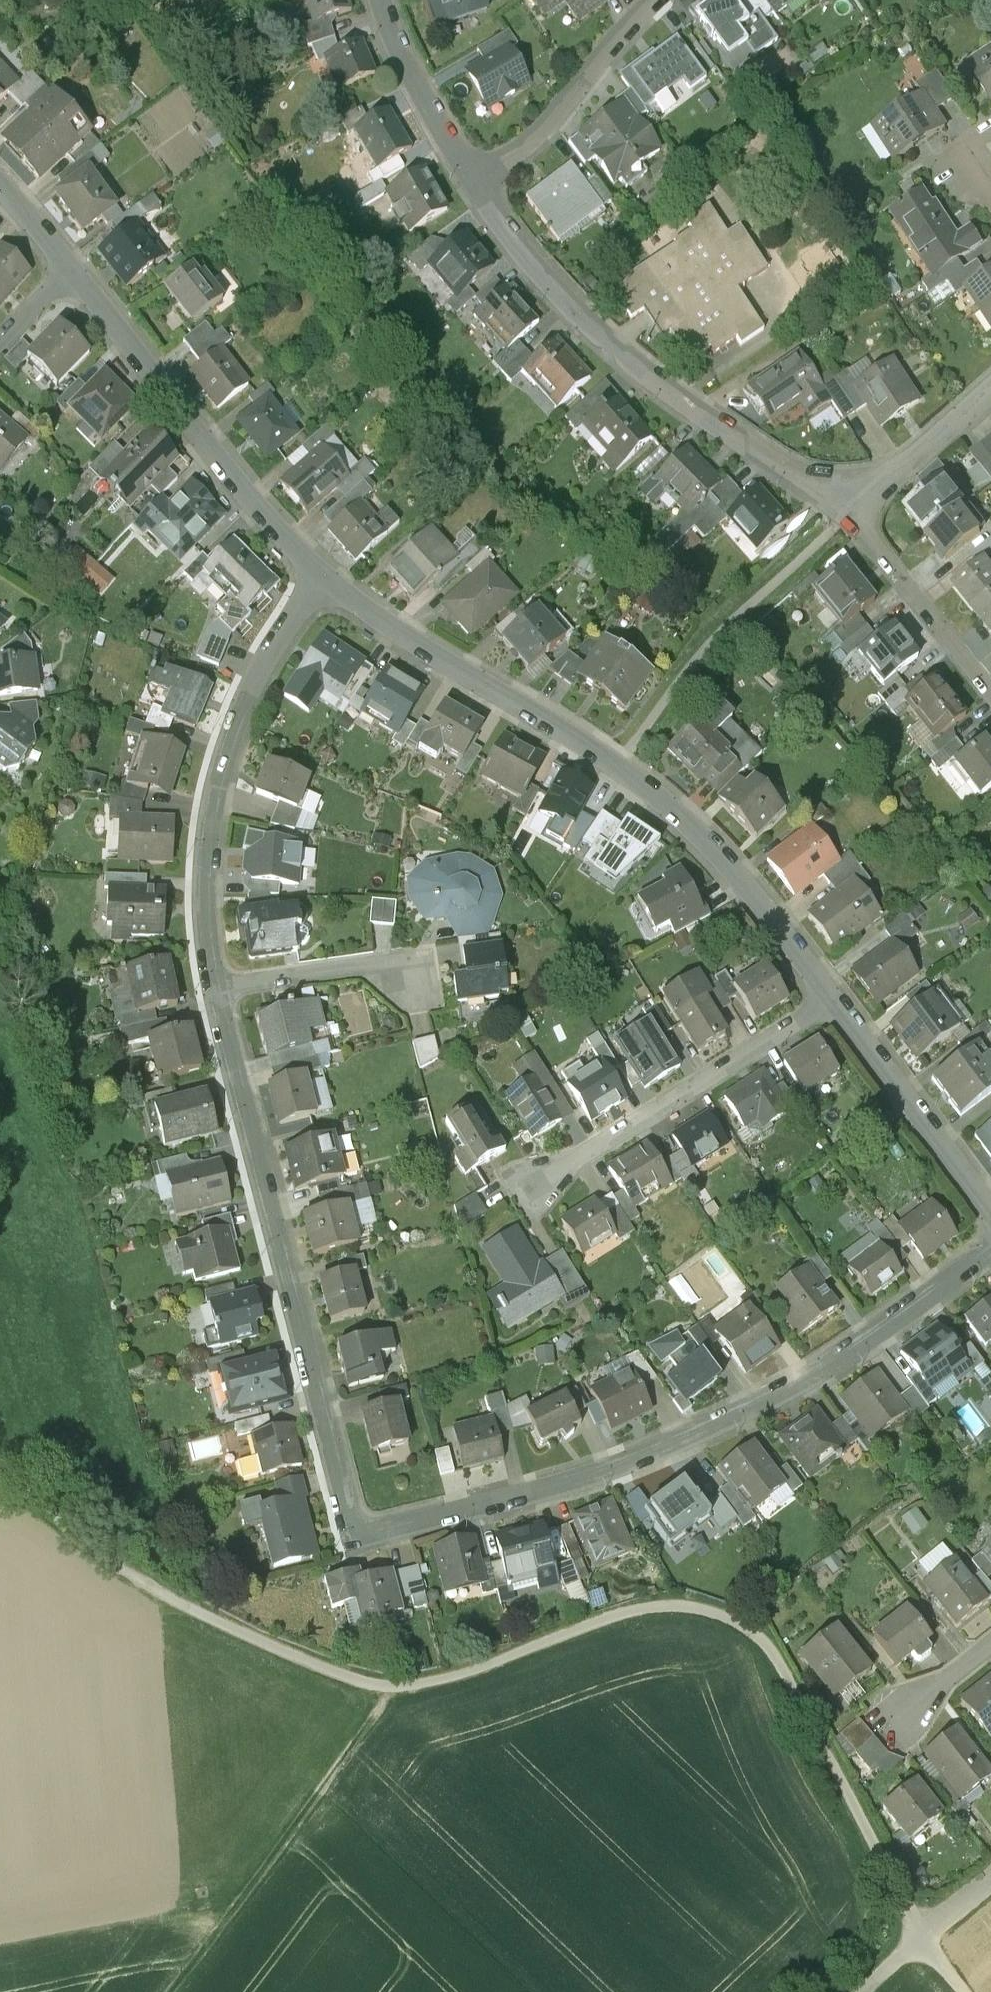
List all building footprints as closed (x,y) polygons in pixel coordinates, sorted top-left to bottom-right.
[(313,22),(314,24),(327,19),(348,12),(344,0),(305,0),(313,22)] [(431,27),(432,26),(432,25),(486,8),(487,9),(488,8),(486,0),(422,0),(431,27)] [(541,11),(556,0),(534,0),(541,11)] [(580,20),(604,3),(602,0),(564,0),(580,20)] [(746,20),(732,0),(707,0),(706,1),(705,0),(703,0),(687,11),(696,23),(699,20),(726,58),(745,44),(754,57),(777,40),(763,21),(757,13),(746,20)] [(764,0),(732,0),(746,20),(757,13),(763,21),(773,14),(764,0)] [(327,19),(314,24),(313,22),(301,26),(308,45),(313,43),(334,36),(327,19)] [(508,31),(477,49),(484,63),(507,50),(517,44),(508,31)] [(334,36),(313,43),(321,61),(330,57),(330,56),(339,52),(334,36)] [(676,37),(632,69),(655,100),(654,100),(663,112),(676,102),(664,87),(680,75),(690,88),(705,77),(676,37)] [(339,52),(330,56),(330,57),(343,86),(373,73),(360,43),(339,52)] [(981,56),(988,66),(977,74),(990,95),(990,49),(981,56)] [(484,63),(469,72),(488,105),(500,98),(501,100),(514,92),(513,91),(526,83),(507,50),(484,63)] [(655,100),(632,69),(621,77),(630,89),(644,108),(654,100),(655,100)] [(8,94),(15,87),(0,70),(0,101),(8,94)] [(15,87),(8,94),(21,108),(25,105),(45,86),(31,72),(15,87)] [(956,99),(937,72),(917,85),(923,93),(924,92),(936,112),(956,99)] [(45,86),(25,105),(33,113),(53,95),(45,86)] [(630,89),(615,100),(618,105),(620,104),(630,118),(633,115),(637,119),(647,112),(644,108),(630,89)] [(923,93),(873,125),(896,160),(946,127),(936,112),(924,92),(923,93)] [(33,113),(5,141),(39,177),(49,167),(46,163),(61,149),(67,155),(90,133),(53,95),(33,113)] [(618,105),(581,131),(598,155),(596,156),(615,182),(621,178),(627,187),(647,172),(641,164),(659,151),(637,119),(633,115),(630,118),(620,104),(618,105)] [(361,107),(342,118),(350,132),(359,127),(359,126),(369,120),(361,107)] [(369,120),(359,126),(359,127),(382,165),(411,148),(388,109),(369,120)] [(598,155),(581,131),(568,141),(585,164),(596,156),(598,155)] [(90,133),(67,155),(76,165),(102,146),(90,133)] [(571,164),(527,196),(558,238),(602,205),(586,184),(571,164)] [(423,168),(387,189),(397,206),(392,209),(400,222),(405,219),(411,230),(447,208),(423,168)] [(88,173),(57,197),(83,231),(114,208),(88,173)] [(611,199),(595,178),(586,184),(602,205),(611,199)] [(377,181),(354,195),(361,206),(384,192),(377,181)] [(933,206),(925,194),(894,213),(906,231),(910,228),(928,257),(924,259),(934,275),(958,259),(981,245),(971,229),(958,237),(936,204),(933,206)] [(708,207),(685,222),(691,231),(673,242),(675,245),(636,270),(615,293),(631,317),(647,307),(654,317),(658,315),(689,361),(710,347),(713,352),(736,337),(741,344),(764,329),(737,289),(767,269),(739,227),(726,235),(708,207)] [(135,208),(112,225),(120,235),(137,222),(137,223),(144,218),(135,208)] [(120,235),(99,252),(118,276),(121,274),(130,286),(164,259),(137,223),(137,222),(120,235)] [(466,233),(431,263),(457,294),(467,286),(493,264),(466,233)] [(432,236),(408,254),(417,267),(441,248),(432,236)] [(27,272),(0,248),(0,303),(27,272)] [(934,275),(923,282),(930,293),(949,280),(965,270),(958,259),(934,275)] [(965,270),(949,280),(958,293),(968,287),(985,275),(976,262),(965,270)] [(190,269),(165,288),(178,306),(172,311),(187,330),(223,302),(202,275),(198,278),(190,269)] [(985,275),(968,287),(984,311),(988,308),(990,312),(990,271),(985,275)] [(496,277),(475,295),(484,305),(504,286),(496,277)] [(537,319),(506,284),(484,305),(474,313),(485,325),(489,321),(499,331),(494,336),(506,349),(507,349),(516,341),(539,320),(538,318),(537,319)] [(467,286),(457,294),(449,301),(457,311),(475,295),(467,286)] [(203,324),(182,341),(191,352),(212,335),(203,324)] [(88,352),(60,325),(28,358),(56,385),(88,352)] [(212,335),(191,352),(201,364),(219,350),(220,351),(231,342),(220,329),(212,335)] [(590,375),(556,337),(533,358),(521,369),(523,371),(535,384),(539,381),(559,403),(590,375)] [(506,349),(493,360),(502,370),(524,349),(516,341),(507,349),(506,349)] [(524,349),(502,370),(512,381),(523,371),(521,369),(533,358),(524,349)] [(201,364),(191,372),(218,407),(246,385),(220,351),(219,350),(201,364)] [(800,353),(747,388),(768,418),(798,398),(810,416),(831,403),(832,402),(822,387),(800,353)] [(856,385),(855,386),(868,405),(870,409),(882,426),(920,401),(894,361),(856,385)] [(847,371),(834,380),(856,413),(868,405),(855,386),(856,385),(847,371)] [(136,404),(103,372),(87,388),(70,405),(71,406),(85,420),(90,416),(107,433),(136,404)] [(78,380),(56,403),(65,412),(71,406),(70,405),(87,388),(78,380)] [(856,413),(834,380),(822,387),(832,402),(831,403),(844,421),(856,413)] [(602,382),(584,398),(596,410),(597,409),(600,413),(617,398),(602,382)] [(266,384),(248,399),(255,408),(267,398),(273,394),(266,384)] [(255,408),(239,420),(266,456),(295,434),(267,398),(255,408)] [(651,436),(617,398),(600,413),(597,409),(596,410),(583,422),(621,464),(651,436)] [(32,427),(17,412),(7,424),(24,438),(23,440),(30,447),(39,436),(32,427)] [(0,417),(0,467),(23,440),(24,438),(7,424),(0,417)] [(322,429),(301,446),(310,457),(322,447),(323,447),(331,440),(322,429)] [(123,453),(98,479),(110,490),(108,492),(112,496),(116,492),(131,506),(150,487),(167,470),(176,460),(145,430),(123,453)] [(980,444),(990,458),(990,436),(980,444)] [(114,443),(88,469),(98,479),(123,453),(114,443)] [(310,457),(279,482),(307,515),(337,490),(349,480),(348,479),(323,447),(322,447),(310,457)] [(687,447),(654,480),(687,514),(709,493),(720,481),(687,447)] [(167,470),(150,487),(159,496),(177,479),(167,470)] [(357,471),(348,479),(349,480),(337,490),(344,498),(362,482),(364,480),(357,471)] [(720,481),(709,493),(720,504),(736,489),(725,477),(720,481)] [(964,505),(943,478),(906,507),(927,534),(959,509),(964,505)] [(344,498),(324,515),(333,524),(355,505),(370,492),(362,482),(344,498)] [(746,497),(732,509),(763,544),(788,522),(757,487),(746,497)] [(218,516),(190,488),(148,530),(177,558),(218,516)] [(720,504),(716,507),(725,516),(732,509),(746,497),(737,488),(736,489),(720,504)] [(333,524),(327,529),(355,560),(386,533),(397,523),(385,509),(370,522),(355,505),(333,524)] [(959,509),(927,534),(946,559),(978,533),(959,509)] [(453,556),(428,528),(386,566),(414,598),(431,583),(430,582),(456,559),(453,556)] [(474,538),(453,556),(456,559),(430,582),(431,583),(438,592),(465,568),(484,551),(474,538)] [(274,581),(233,539),(209,562),(201,570),(203,571),(228,596),(215,609),(222,616),(217,621),(230,634),(249,614),(245,610),(274,581)] [(75,542),(61,558),(99,592),(113,576),(75,542)] [(484,551),(465,568),(473,576),(488,563),(489,564),(493,561),(484,551)] [(201,554),(182,573),(191,583),(203,571),(201,570),(209,562),(201,554)] [(954,585),(974,609),(990,595),(990,580),(988,577),(990,575),(990,572),(983,562),(954,585)] [(473,576),(447,600),(463,618),(458,623),(470,636),(508,602),(494,586),(502,579),(489,564),(488,563),(473,576)] [(874,601),(845,564),(813,589),(827,607),(830,604),(845,624),(857,614),(874,601)] [(974,609),(990,630),(990,595),(974,609)] [(520,622),(502,638),(529,670),(563,640),(535,609),(520,622)] [(513,613),(494,630),(502,638),(520,622),(513,613)] [(866,625),(857,614),(845,624),(834,632),(843,644),(866,625)] [(843,644),(841,645),(849,655),(874,635),(866,625),(843,644)] [(916,656),(892,626),(859,653),(884,683),(916,656)] [(228,642),(206,633),(196,657),(218,666),(228,642)] [(23,634),(0,651),(8,662),(33,659),(31,644),(23,634)] [(362,664),(322,638),(286,696),(309,711),(324,689),(339,699),(362,664)] [(629,657),(606,641),(588,667),(580,678),(624,709),(642,684),(621,668),(629,657)] [(567,652),(548,668),(574,687),(580,678),(588,667),(567,652)] [(8,662),(3,664),(2,669),(3,673),(0,673),(0,696),(37,690),(33,659),(8,662)] [(362,664),(339,699),(349,705),(372,670),(362,664)] [(207,685),(164,668),(162,673),(151,669),(145,684),(169,693),(162,710),(161,715),(173,720),(195,728),(204,706),(200,704),(207,685)] [(423,691),(387,670),(363,710),(376,718),(373,723),(395,737),(396,737),(405,722),(423,691)] [(897,678),(878,693),(885,702),(904,687),(897,678)] [(964,716),(935,679),(906,702),(921,721),(923,720),(938,738),(948,730),(964,716)] [(36,703),(9,706),(11,718),(11,722),(31,720),(31,721),(38,720),(36,703)] [(483,725),(444,703),(430,726),(419,746),(418,748),(436,759),(442,748),(461,759),(463,760),(471,746),(483,725)] [(714,704),(669,750),(681,763),(684,760),(704,779),(727,756),(743,771),(760,754),(728,721),(730,719),(714,704)] [(162,710),(152,706),(144,725),(155,728),(168,732),(173,720),(161,715),(162,710)] [(11,722),(11,718),(0,720),(0,768),(4,771),(18,769),(24,761),(23,753),(34,739),(31,721),(31,720),(11,722)] [(415,728),(408,740),(419,746),(430,726),(420,720),(415,728)] [(144,725),(131,721),(127,734),(140,738),(141,736),(151,739),(155,728),(144,725)] [(415,728),(405,722),(396,737),(395,737),(392,742),(403,749),(408,740),(415,728)] [(938,738),(931,743),(938,752),(955,739),(948,730),(938,738)] [(151,739),(141,736),(126,782),(125,785),(147,792),(149,785),(153,786),(153,784),(172,790),(185,750),(151,739)] [(544,758),(505,737),(484,778),(521,798),(522,798),(528,786),(544,758)] [(938,752),(929,759),(938,770),(964,750),(955,739),(938,752)] [(983,739),(955,762),(980,794),(990,785),(990,749),(983,739)] [(471,746),(463,760),(461,759),(455,770),(466,776),(481,751),(471,746)] [(727,756),(704,779),(719,795),(736,778),(743,771),(727,756)] [(308,779),(268,763),(256,794),(296,810),(308,779)] [(591,791),(563,775),(539,814),(553,821),(555,817),(571,826),(591,791)] [(719,795),(716,797),(726,807),(745,788),(744,787),(736,778),(719,795)] [(753,778),(744,787),(745,788),(726,807),(753,835),(764,823),(769,828),(786,811),(753,778)] [(147,792),(125,785),(126,782),(123,781),(118,799),(142,803),(144,803),(147,792)] [(528,786),(522,798),(521,798),(514,810),(524,816),(538,791),(528,786)] [(118,799),(111,798),(110,819),(123,819),(123,818),(141,819),(142,803),(118,799)] [(654,839),(614,813),(583,859),(604,874),(622,850),(640,861),(654,839)] [(594,822),(582,815),(570,837),(580,842),(594,822)] [(141,819),(123,818),(123,819),(121,861),(169,863),(171,820),(141,819)] [(811,827),(766,862),(793,897),(821,876),(838,862),(837,861),(811,827)] [(282,841),(247,831),(244,849),(255,850),(252,870),(247,875),(252,880),(252,881),(280,884),(298,886),(299,870),(312,871),(314,850),(300,849),(301,844),(282,843),(282,841)] [(838,862),(821,876),(828,886),(855,865),(847,854),(837,861),(838,862)] [(455,856),(410,882),(411,898),(419,899),(421,913),(434,914),(435,918),(446,918),(445,912),(457,911),(459,920),(482,914),(497,896),(487,875),(467,863),(456,863),(455,856)] [(679,870),(662,880),(664,883),(635,899),(654,933),(668,925),(699,907),(679,870)] [(148,877),(107,875),(107,889),(110,889),(147,890),(148,877)] [(280,884),(252,881),(250,894),(269,895),(277,896),(280,884)] [(852,882),(808,917),(834,950),(879,916),(852,882)] [(147,890),(110,889),(110,908),(114,908),(113,939),(128,940),(128,935),(163,936),(165,891),(147,890)] [(250,894),(248,894),(250,911),(271,908),(269,895),(250,894)] [(369,923),(393,923),(394,898),(369,898),(369,923)] [(699,907),(668,925),(674,935),(709,917),(703,906),(699,907)] [(250,911),(238,913),(241,930),(246,929),(251,958),(285,953),(285,948),(290,948),(294,951),(298,951),(300,947),(300,942),(305,942),(309,937),(309,932),(304,928),(302,928),(299,907),(278,910),(278,907),(271,908),(250,911)] [(487,937),(461,940),(463,952),(488,948),(487,937)] [(891,942),(850,973),(872,1001),(913,971),(891,942)] [(488,948),(463,952),(466,976),(454,978),(458,1004),(461,1024),(486,1021),(483,1001),(499,999),(498,993),(507,992),(501,947),(488,948)] [(167,961),(132,968),(135,984),(120,987),(113,995),(118,1016),(140,1011),(140,1012),(153,1010),(176,1005),(167,961)] [(766,968),(734,988),(738,995),(754,1021),(786,1001),(766,968)] [(734,988),(724,973),(714,979),(718,984),(728,1002),(738,995),(734,988)] [(697,975),(663,996),(697,1052),(724,1036),(713,1016),(703,1001),(710,997),(706,991),(697,975)] [(728,1002),(718,984),(706,991),(710,997),(703,1001),(713,1016),(731,1006),(728,1002)] [(925,984),(906,998),(913,1007),(932,993),(925,984)] [(913,1007),(890,1025),(901,1039),(902,1038),(910,1048),(908,1049),(916,1060),(955,1030),(942,1014),(946,1011),(932,993),(913,1007)] [(316,1001),(278,1011),(278,1008),(257,1013),(268,1057),(276,1054),(306,1047),(303,1031),(323,1026),(320,1017),(323,1017),(319,1002),(317,1003),(316,1001)] [(671,1031),(656,1007),(646,1014),(649,1019),(661,1037),(671,1031)] [(140,1011),(118,1016),(120,1030),(156,1022),(153,1010),(140,1012),(140,1011)] [(661,1037),(649,1019),(615,1041),(645,1088),(679,1067),(661,1037)] [(120,1030),(119,1030),(123,1047),(149,1039),(165,1035),(162,1021),(156,1022),(120,1030)] [(165,1035),(149,1039),(155,1061),(159,1060),(165,1079),(200,1069),(189,1028),(165,1035)] [(977,1029),(957,1045),(965,1056),(986,1040),(977,1029)] [(432,1034),(410,1041),(418,1067),(440,1060),(432,1034)] [(933,1080),(960,1117),(990,1093),(990,1036),(986,1040),(965,1056),(933,1080)] [(809,1053),(795,1062),(794,1059),(785,1065),(798,1086),(803,1095),(804,1094),(837,1074),(817,1041),(806,1048),(809,1053)] [(619,1068),(604,1044),(592,1051),(600,1064),(607,1075),(619,1068)] [(306,1047),(276,1054),(280,1067),(287,1065),(310,1059),(306,1047)] [(555,1087),(534,1054),(523,1061),(535,1080),(543,1094),(555,1087)] [(310,1059),(287,1065),(291,1078),(304,1075),(304,1077),(321,1072),(317,1058),(310,1059)] [(607,1075),(600,1064),(583,1075),(577,1065),(561,1075),(591,1122),(624,1101),(607,1075)] [(291,1078),(270,1084),(281,1125),(315,1117),(304,1077),(304,1075),(291,1078)] [(762,1075),(725,1098),(744,1129),(764,1117),(769,1125),(786,1114),(762,1075)] [(535,1080),(507,1097),(532,1138),(560,1122),(543,1094),(535,1080)] [(798,1086),(788,1092),(801,1114),(812,1107),(804,1094),(803,1095),(798,1086)] [(170,1091),(143,1097),(146,1110),(155,1108),(173,1103),(170,1091)] [(173,1103),(155,1108),(165,1146),(216,1133),(206,1095),(173,1103)] [(505,1150),(476,1103),(445,1121),(464,1152),(455,1158),(465,1174),(505,1150)] [(707,1115),(673,1137),(682,1152),(691,1167),(726,1146),(707,1115)] [(975,1137),(990,1158),(990,1125),(975,1137)] [(332,1137),(287,1149),(298,1190),(314,1186),(336,1180),(332,1166),(339,1164),(332,1137)] [(646,1147),(609,1170),(623,1192),(634,1209),(649,1200),(644,1193),(667,1179),(658,1166),(646,1147)] [(682,1152),(669,1159),(681,1179),(694,1172),(691,1167),(682,1152)] [(183,1158),(156,1165),(159,1178),(166,1177),(165,1174),(185,1169),(183,1158)] [(681,1179),(669,1159),(658,1166),(667,1179),(671,1186),(681,1179)] [(185,1169),(165,1174),(166,1177),(176,1217),(231,1204),(220,1161),(185,1169)] [(336,1180),(314,1186),(317,1198),(324,1196),(346,1191),(343,1179),(336,1180)] [(346,1191),(324,1196),(328,1211),(340,1207),(340,1208),(369,1200),(366,1185),(346,1191)] [(634,1209),(623,1192),(613,1198),(630,1225),(640,1219),(634,1209)] [(475,1195),(454,1208),(460,1231),(487,1215),(475,1195)] [(615,1233),(614,1234),(619,1241),(634,1232),(630,1225),(613,1198),(611,1195),(597,1204),(615,1233)] [(594,1201),(560,1221),(580,1254),(614,1234),(615,1233),(597,1204),(594,1201)] [(932,1202),(898,1227),(911,1244),(923,1259),(955,1236),(932,1202)] [(340,1208),(340,1207),(328,1211),(304,1217),(315,1256),(351,1247),(340,1208)] [(224,1218),(200,1224),(204,1236),(228,1230),(224,1218)] [(898,1227),(892,1219),(881,1227),(884,1230),(900,1252),(911,1244),(898,1227)] [(551,1286),(516,1229),(485,1248),(512,1293),(500,1300),(506,1310),(502,1312),(509,1325),(556,1296),(557,1296),(551,1286)] [(204,1236),(174,1244),(182,1274),(192,1272),(195,1283),(238,1272),(228,1230),(204,1236)] [(900,1252),(884,1230),(872,1239),(876,1245),(878,1244),(889,1259),(900,1252)] [(876,1245),(854,1262),(865,1276),(857,1282),(860,1287),(862,1286),(870,1297),(901,1275),(889,1259),(878,1244),(876,1245)] [(832,1278),(814,1255),(801,1264),(805,1268),(807,1267),(821,1286),(832,1278)] [(363,1256),(338,1263),(341,1275),(354,1272),(356,1271),(356,1273),(367,1271),(363,1256)] [(805,1268),(787,1281),(795,1292),(787,1297),(798,1312),(786,1320),(797,1336),(836,1308),(821,1286),(807,1267),(805,1268)] [(341,1275),(322,1280),(330,1323),(363,1315),(354,1272),(341,1275)] [(574,1272),(551,1286),(557,1296),(556,1296),(564,1310),(589,1296),(574,1272)] [(787,1281),(776,1290),(789,1309),(781,1315),(786,1320),(798,1312),(787,1297),(795,1292),(787,1281)] [(232,1285),(203,1293),(206,1305),(210,1304),(210,1302),(235,1296),(232,1285)] [(235,1296),(210,1302),(210,1304),(215,1326),(213,1327),(214,1329),(202,1332),(206,1349),(256,1337),(253,1322),(260,1320),(253,1292),(235,1296)] [(766,1314),(750,1293),(740,1301),(746,1309),(747,1309),(756,1321),(766,1314)] [(499,1299),(494,1302),(501,1313),(502,1312),(506,1310),(500,1300),(499,1299)] [(965,1319),(985,1346),(990,1341),(990,1299),(965,1319)] [(746,1309),(735,1317),(739,1322),(718,1338),(745,1373),(777,1350),(756,1321),(747,1309),(746,1309)] [(937,1327),(902,1353),(929,1391),(965,1365),(957,1354),(937,1327)] [(711,1347),(697,1328),(684,1337),(698,1356),(711,1347)] [(388,1333),(337,1346),(348,1389),(382,1381),(377,1358),(394,1354),(388,1333)] [(684,1337),(682,1334),(679,1336),(678,1334),(647,1347),(660,1366),(668,1360),(680,1375),(670,1383),(676,1391),(678,1389),(688,1401),(716,1380),(684,1337)] [(969,1345),(957,1354),(965,1365),(971,1373),(983,1364),(969,1345)] [(656,1380),(637,1354),(625,1360),(631,1372),(632,1371),(640,1387),(656,1380)] [(232,1355),(205,1363),(208,1376),(220,1373),(219,1371),(235,1367),(232,1355)] [(235,1367),(219,1371),(220,1373),(230,1414),(284,1400),(273,1357),(235,1367)] [(631,1372),(591,1392),(610,1431),(651,1411),(640,1387),(632,1371),(631,1372)] [(877,1372),(841,1398),(872,1441),(906,1417),(908,1415),(897,1400),(877,1372)] [(404,1386),(377,1393),(381,1407),(396,1403),(408,1400),(404,1386)] [(585,1409),(575,1388),(563,1394),(574,1415),(585,1409)] [(929,1411),(912,1389),(897,1400),(908,1415),(906,1417),(912,1424),(929,1411)] [(563,1394),(524,1414),(540,1445),(579,1426),(574,1415),(563,1394)] [(381,1407),(362,1412),(373,1453),(407,1444),(396,1403),(381,1407)] [(505,1408),(489,1412),(490,1418),(492,1417),(497,1435),(512,1432),(505,1408)] [(815,1414),(780,1440),(809,1479),(833,1461),(835,1463),(839,1460),(838,1457),(844,1453),(828,1431),(815,1414)] [(268,1417),(233,1425),(236,1437),(271,1429),(268,1417)] [(490,1418),(456,1427),(460,1444),(456,1445),(462,1470),(503,1460),(497,1435),(492,1417),(490,1418)] [(858,1443),(842,1421),(828,1431),(844,1453),(858,1443)] [(291,1427),(252,1437),(258,1462),(239,1467),(242,1481),(301,1466),(291,1427)] [(776,1473),(753,1443),(715,1472),(737,1501),(748,1516),(785,1488),(786,1487),(776,1473)] [(802,1488),(786,1466),(776,1473),(786,1487),(785,1488),(791,1496),(802,1488)] [(300,1478),(275,1485),(280,1504),(301,1499),(302,1501),(306,1500),(300,1478)] [(682,1486),(644,1513),(655,1527),(653,1528),(666,1547),(706,1519),(707,1518),(703,1511),(694,1499),(692,1501),(682,1486)] [(737,1501),(727,1487),(717,1494),(720,1499),(728,1508),(737,1501)] [(280,1504),(261,1509),(275,1566),(276,1568),(316,1558),(302,1501),(301,1499),(280,1504)] [(720,1499),(703,1511),(707,1518),(706,1519),(717,1535),(737,1521),(728,1508),(720,1499)] [(748,1516),(737,1501),(728,1508),(737,1521),(743,1530),(754,1522),(749,1515),(748,1516)] [(609,1503),(573,1519),(594,1568),(597,1567),(597,1568),(614,1561),(613,1560),(615,1559),(610,1546),(625,1539),(609,1503)] [(261,1509),(241,1514),(246,1530),(260,1527),(271,1568),(275,1566),(261,1509)] [(541,1525),(523,1530),(524,1534),(495,1541),(506,1582),(535,1574),(539,1589),(557,1585),(541,1525)] [(577,1545),(568,1525),(557,1530),(566,1550),(577,1545)] [(471,1542),(437,1551),(447,1590),(479,1582),(481,1581),(476,1563),(471,1542)] [(980,1554),(990,1568),(990,1545),(980,1554)] [(969,1581),(943,1548),(918,1567),(928,1580),(924,1583),(957,1625),(986,1602),(969,1581)] [(980,1554),(971,1561),(980,1572),(985,1579),(990,1575),(990,1568),(980,1554)] [(489,1560),(476,1563),(481,1581),(479,1582),(482,1595),(497,1591),(489,1560)] [(571,1563),(557,1567),(562,1589),(580,1584),(571,1563)] [(417,1567),(404,1571),(411,1598),(425,1594),(417,1567)] [(404,1571),(392,1574),(399,1601),(411,1598),(404,1571)] [(391,1572),(360,1580),(358,1572),(325,1581),(332,1610),(354,1604),(357,1616),(352,1617),(356,1633),(387,1625),(385,1618),(402,1613),(399,1601),(392,1574),(391,1572)] [(980,1572),(969,1581),(986,1602),(990,1598),(990,1586),(985,1579),(980,1572)] [(931,1621),(916,1601),(907,1609),(910,1614),(922,1628),(931,1621)] [(910,1614),(876,1641),(896,1666),(930,1639),(922,1628),(910,1614)] [(870,1671),(835,1627),(798,1657),(810,1672),(815,1668),(838,1697),(870,1671)] [(961,1702),(990,1740),(990,1678),(961,1702)] [(859,1719),(841,1735),(856,1753),(874,1737),(859,1719)] [(925,1756),(942,1776),(959,1798),(960,1797),(975,1785),(977,1786),(990,1775),(956,1731),(925,1756)] [(874,1737),(856,1753),(870,1770),(888,1754),(874,1737)] [(942,1776),(931,1785),(953,1813),(966,1803),(960,1797),(959,1798),(942,1776)] [(912,1785),(883,1808),(905,1837),(920,1826),(923,1830),(941,1816),(929,1799),(925,1802),(912,1785)]
